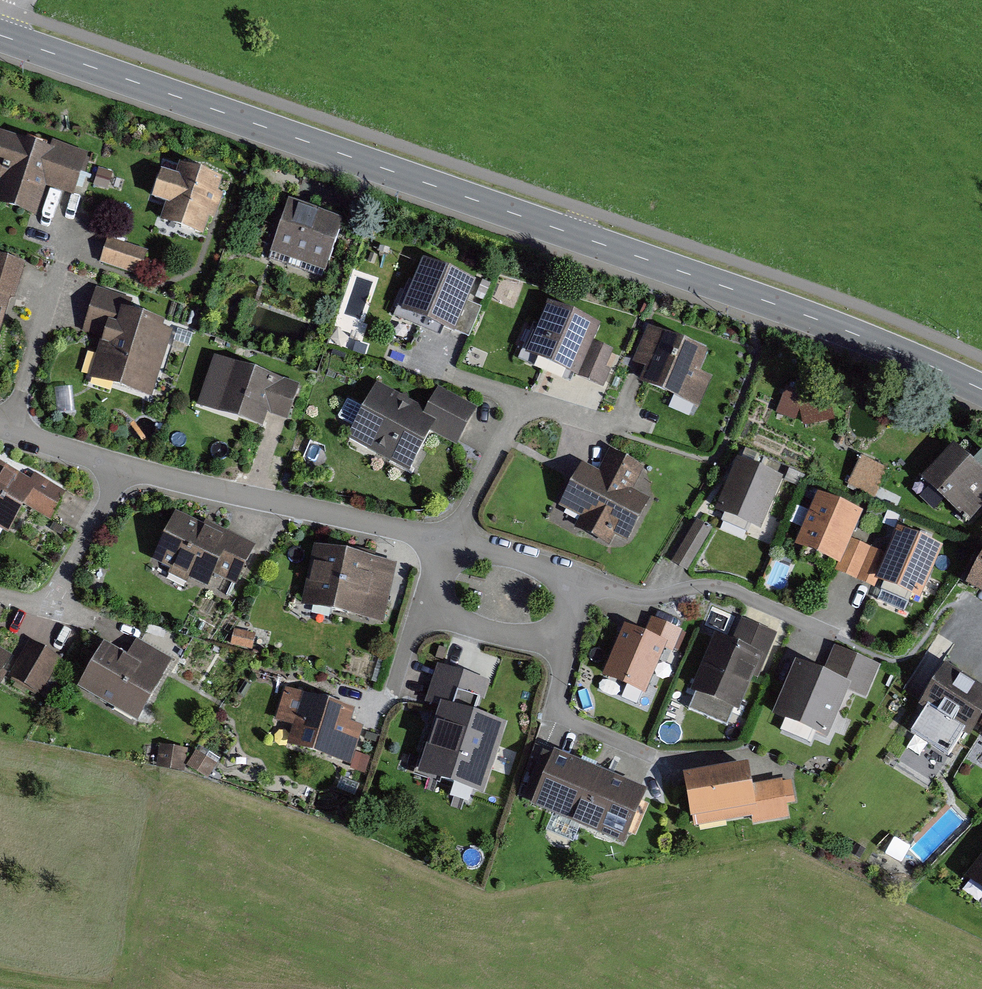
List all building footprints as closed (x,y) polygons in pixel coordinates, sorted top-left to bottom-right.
[(0,137),(0,180),(1,180),(0,184),(0,208),(32,220),(43,189),(72,199),(85,156),(0,137)] [(170,179),(155,174),(146,200),(162,207),(157,224),(201,240),(207,220),(212,222),(221,196),(215,194),(219,181),(174,167),(170,179)] [(342,222),(285,204),(268,256),(325,276),(342,222)] [(144,254),(107,242),(100,266),(135,279),(144,254)] [(24,265),(0,259),(0,337),(24,265)] [(472,284),(415,263),(396,317),(451,339),(472,284)] [(127,300),(97,291),(84,334),(102,339),(87,377),(149,400),(173,334),(121,317),(127,300)] [(596,329),(541,306),(521,360),(604,392),(613,373),(604,368),(612,352),(590,344),(596,329)] [(704,354),(646,328),(631,365),(644,369),(637,384),(702,409),(713,379),(696,372),(704,354)] [(299,390),(229,366),(210,415),(254,431),(260,415),(286,425),(299,390)] [(350,437),(408,470),(430,431),(459,446),(476,414),(441,395),(432,410),(378,385),(350,437)] [(948,448),(920,479),(966,521),(981,504),(981,479),(948,448)] [(597,473),(581,465),(556,510),(579,523),(575,531),(608,545),(615,536),(628,544),(650,501),(631,491),(644,469),(608,452),(597,473)] [(890,470),(862,459),(851,486),(878,498),(890,470)] [(779,481),(734,462),(711,514),(757,533),(779,481)] [(0,468),(0,530),(6,534),(23,506),(52,522),(68,494),(36,475),(30,486),(0,468)] [(863,516),(812,496),(791,549),(842,569),(863,516)] [(250,553),(173,516),(151,562),(206,589),(213,575),(235,585),(250,553)] [(710,529),(694,521),(671,564),(685,573),(710,529)] [(950,551),(900,531),(879,585),(929,605),(950,551)] [(395,566),(313,548),(300,607),(382,626),(395,566)] [(961,589),(981,600),(981,550),(961,589)] [(645,638),(622,629),(601,681),(646,698),(664,649),(673,652),(682,631),(653,620),(645,638)] [(173,660),(137,639),(127,655),(104,641),(76,689),(136,724),(173,660)] [(758,659),(708,639),(687,693),(735,714),(758,659)] [(61,662),(30,645),(10,679),(40,698),(61,662)] [(820,677),(792,666),(771,720),(824,741),(846,690),(869,699),(882,668),(834,647),(820,677)] [(8,655),(0,650),(0,670),(8,655)] [(429,701),(439,705),(415,780),(478,801),(502,727),(462,714),(474,677),(440,667),(429,701)] [(942,667),(915,709),(968,741),(981,718),(981,690),(942,667)] [(352,710),(284,691),(275,722),(293,727),(287,748),(352,767),(362,730),(348,726),(352,710)] [(575,829),(597,774),(551,757),(529,809),(575,829)] [(746,787),(743,767),(681,778),(691,831),(752,821),(754,826),(790,821),(782,781),(746,787)] [(621,849),(644,792),(597,774),(575,829),(621,849)] [(963,880),(981,899),(981,856),(963,880)]
